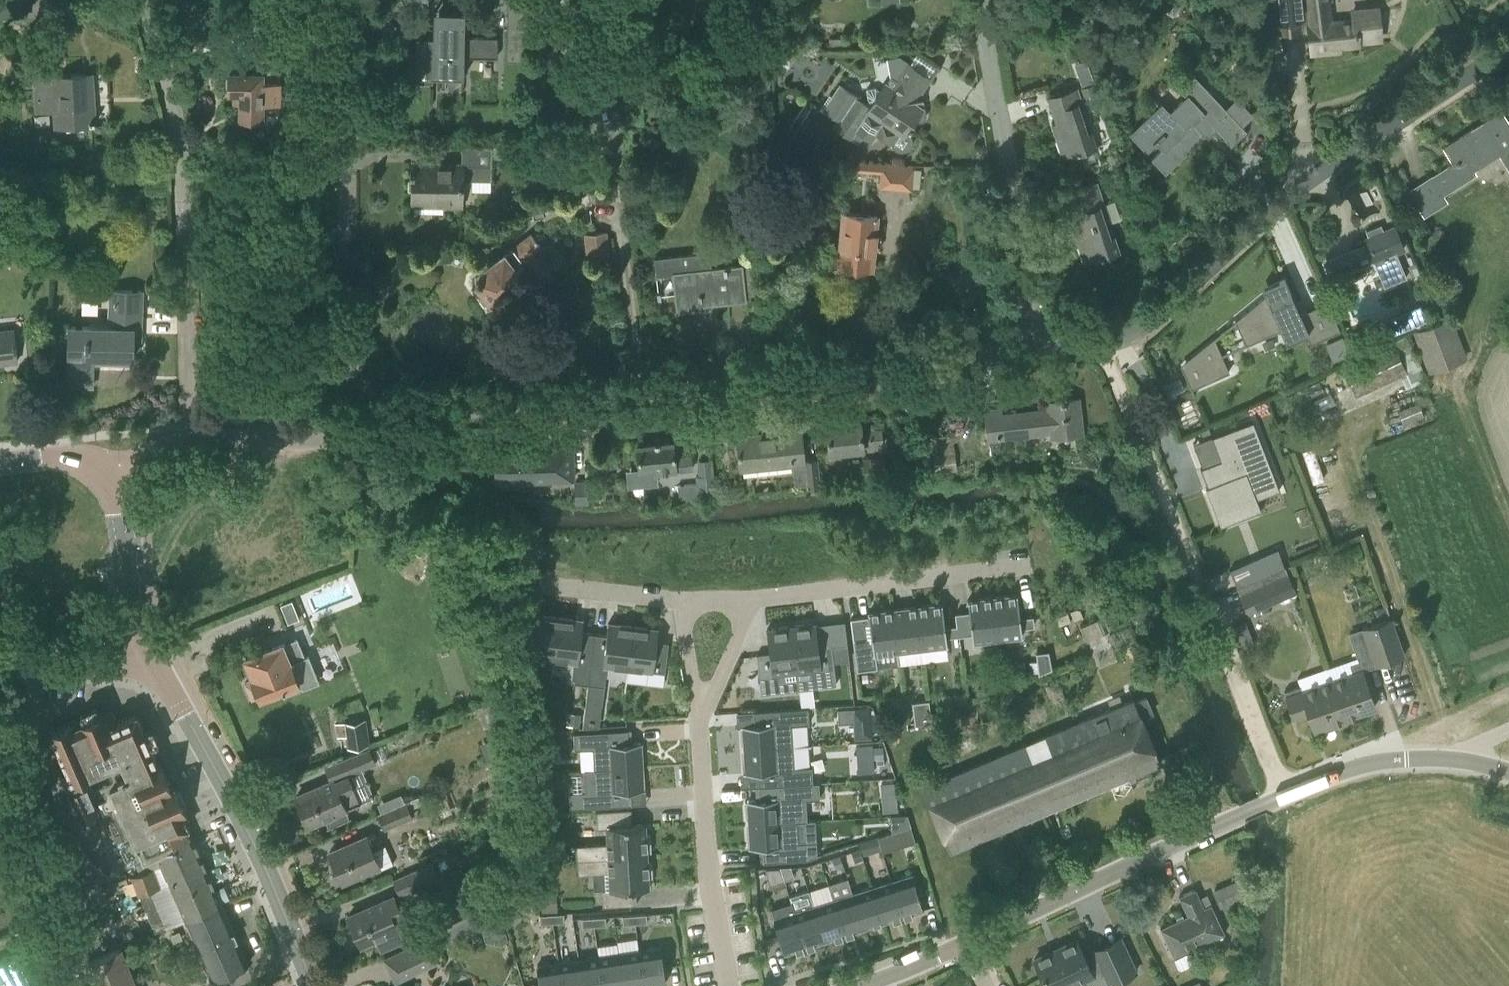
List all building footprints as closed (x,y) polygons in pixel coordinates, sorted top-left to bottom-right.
[(506,57),(529,57),(531,0),(508,0),(506,57)] [(1349,20),(1328,22),(1325,0),(1263,0),(1267,33),(1281,31),(1281,33),(1297,31),(1296,27),(1308,25),(1311,53),(1330,51),(1330,47),(1357,44),(1357,38),(1380,36),(1377,7),(1348,10),(1349,20)] [(432,76),(461,77),(462,28),(462,10),(436,9),(436,11),(439,11),(439,36),(416,35),(415,79),(432,79),(432,76)] [(926,113),(922,92),(932,78),(903,58),(886,81),(885,81),(879,89),(875,86),(866,88),(868,104),(856,96),(857,95),(839,83),(831,95),(829,94),(819,109),(836,120),(832,126),(858,143),(862,135),(872,141),(876,134),(892,144),(893,146),(894,147),(896,149),(897,150),(899,150),(901,151),(902,151),(904,151),(906,150),(908,149),(909,148),(910,147),(911,145),(912,144),(912,142),(912,140),(912,138),(912,137),(911,135),(910,134),(908,132),(907,131),(913,121),(915,122),(916,122),(918,122),(919,122),(921,122),(922,121),(923,120),(924,119),(925,116),(926,115),(926,113)] [(1080,81),(1093,79),(1089,59),(1076,61),(1080,81)] [(262,75),(229,74),(229,78),(227,80),(227,86),(229,89),(229,92),(235,92),(235,102),(240,102),(240,117),(261,118),(262,102),(276,102),(277,84),(262,84),(262,75)] [(55,110),(56,125),(95,123),(95,120),(93,120),(92,104),(86,104),(85,75),(34,77),(37,111),(55,110)] [(1246,131),(1232,117),(1192,75),(1178,89),(1186,98),(1169,114),(1161,106),(1132,134),(1146,149),(1156,139),(1163,147),(1150,159),(1164,174),(1205,135),(1201,131),(1210,123),(1231,145),(1246,131)] [(1093,82),(1081,87),(1084,95),(1090,94),(1093,103),(1100,101),(1096,91),(1093,82)] [(1064,159),(1083,152),(1092,149),(1072,89),(1048,96),(1057,122),(1052,124),(1064,159)] [(1500,112),(1443,148),(1452,163),(1409,191),(1423,213),(1444,200),(1439,192),(1472,171),(1471,168),(1498,151),(1508,169),(1508,126),(1500,112)] [(781,141),(771,141),(771,152),(781,154),(787,157),(795,156),(798,149),(796,141),(789,138),(781,141)] [(590,142),(575,146),(580,160),(594,156),(590,142)] [(13,172),(13,162),(0,162),(0,172),(13,172)] [(914,169),(848,163),(847,171),(880,173),(879,187),(912,190),(914,169)] [(458,205),(458,165),(413,164),(412,204),(458,205)] [(465,165),(465,179),(490,180),(490,166),(465,165)] [(1118,252),(1112,233),(1095,182),(1066,191),(1078,226),(1073,228),(1085,263),(1118,252)] [(876,216),(856,214),(842,213),(837,266),(871,269),(876,216)] [(1365,243),(1351,249),(1354,257),(1369,251),(1373,261),(1383,287),(1406,278),(1395,252),(1403,250),(1402,249),(1393,227),(1383,231),(1381,226),(1380,224),(1364,231),(1367,238),(1364,239),(1365,243)] [(540,246),(528,230),(473,273),(473,276),(480,286),(479,292),(485,299),(491,300),(506,293),(515,305),(518,305),(531,296),(531,293),(530,291),(551,275),(533,251),(540,246)] [(608,256),(605,232),(585,234),(588,258),(608,256)] [(672,277),(674,292),(676,311),(703,308),(703,303),(744,299),(741,270),(743,270),(742,263),(711,267),(709,251),(655,257),(656,275),(672,273),(672,277)] [(1265,296),(1234,321),(1245,345),(1280,330),(1285,341),(1285,342),(1305,334),(1309,344),(1340,331),(1340,330),(1326,301),(1299,314),(1283,277),(1261,287),(1265,296)] [(139,291),(120,291),(116,291),(115,326),(68,326),(67,385),(92,386),(93,358),(132,359),(132,341),(139,341),(139,291)] [(1419,305),(1374,324),(1381,338),(1425,320),(1419,305)] [(1467,358),(1452,317),(1413,332),(1429,373),(1467,358)] [(18,360),(16,340),(14,330),(0,332),(0,361),(18,360)] [(1341,335),(1326,342),(1334,360),(1349,353),(1341,335)] [(1214,342),(1180,369),(1192,396),(1193,396),(1190,389),(1227,373),(1214,342)] [(1355,396),(1408,373),(1396,345),(1343,369),(1355,396)] [(1162,347),(1149,352),(1154,366),(1167,360),(1162,347)] [(986,412),(988,432),(989,444),(1048,437),(1049,441),(1081,437),(1080,433),(1076,400),(1048,403),(1049,411),(1000,417),(1000,411),(986,412)] [(1220,460),(1200,468),(1201,470),(1205,468),(1212,485),(1205,488),(1216,515),(1218,514),(1254,500),(1254,499),(1256,499),(1279,490),(1253,421),(1211,437),(1220,460)] [(883,444),(881,431),(861,433),(860,423),(826,426),(829,453),(862,450),(862,447),(883,444)] [(801,429),(736,436),(738,456),(740,472),(743,471),(793,466),(805,464),(807,484),(807,488),(820,486),(816,459),(804,460),(801,429)] [(955,433),(932,435),(934,459),(957,457),(955,433)] [(636,446),(640,485),(657,484),(656,473),(692,470),(690,456),(675,458),(673,442),(636,446)] [(573,478),(572,445),(532,446),(532,448),(500,449),(501,480),(573,478)] [(887,482),(886,457),(863,459),(863,471),(857,471),(858,477),(858,484),(887,482)] [(697,484),(678,486),(679,499),(714,496),(710,460),(698,461),(700,476),(696,477),(697,484)] [(1263,555),(1230,569),(1238,587),(1246,583),(1271,573),(1263,555)] [(1287,574),(1284,567),(1271,573),(1246,583),(1238,587),(1236,588),(1248,613),(1296,592),(1287,574)] [(1017,594),(992,597),(997,638),(1022,635),(1021,627),(1034,626),(1032,616),(1020,618),(1017,594)] [(969,612),(955,613),(956,626),(958,635),(971,634),(972,642),(997,638),(992,597),(967,600),(969,612)] [(291,600),(280,605),(288,624),(299,619),(291,600)] [(942,603),(917,606),(922,648),(947,645),(946,637),(958,635),(956,626),(945,627),(942,603)] [(1386,605),(1374,609),(1377,618),(1389,614),(1386,605)] [(917,606),(893,609),(898,651),(922,648),(917,606)] [(859,646),(854,647),(857,670),(877,667),(875,653),(898,651),(893,609),(868,612),(871,636),(858,638),(859,646)] [(533,614),(528,655),(553,658),(558,617),(533,614)] [(558,617),(553,658),(574,661),(571,682),(588,684),(594,633),(581,632),(583,620),(558,617)] [(1083,624),(1089,645),(1106,640),(1099,619),(1083,624)] [(1404,656),(1392,619),(1361,629),(1373,666),(1404,656)] [(594,633),(588,684),(602,686),(604,686),(607,665),(628,667),(633,626),(608,623),(607,627),(606,635),(601,634),(594,633)] [(815,623),(791,626),(797,671),(807,670),(809,670),(810,680),(811,687),(836,684),(835,676),(831,645),(817,646),(815,623)] [(633,626),(628,667),(664,672),(665,664),(653,663),(658,629),(633,626)] [(769,652),(756,654),(758,672),(761,694),(772,692),(785,691),(785,687),(783,673),(795,671),(797,671),(791,626),(767,629),(769,652)] [(318,680),(309,655),(304,657),(297,637),(263,650),(245,658),(253,677),(252,678),(260,697),(282,688),(285,694),(314,682),(318,680)] [(1050,669),(1048,651),(1036,653),(1038,674),(1050,669)] [(1358,661),(1349,664),(1352,672),(1331,681),(1345,722),(1346,722),(1345,717),(1374,707),(1368,688),(1358,661)] [(1315,733),(1345,722),(1331,681),(1323,684),(1301,692),(1299,686),(1284,691),(1293,717),(1308,711),(1315,733)] [(1132,698),(922,786),(942,832),(950,851),(1109,784),(1160,762),(1147,732),(1140,717),(1152,712),(1145,697),(1134,702),(1132,698)] [(929,701),(912,703),(915,725),(931,719),(929,701)] [(585,703),(583,719),(585,720),(598,721),(600,705),(596,705),(585,703)] [(754,725),(742,725),(744,749),(792,746),(790,725),(808,724),(807,707),(753,711),(754,725)] [(871,707),(837,709),(838,723),(853,722),(854,738),(872,738),(871,707)] [(905,708),(892,709),(893,720),(906,719),(905,708)] [(50,731),(70,778),(74,786),(67,789),(78,814),(97,807),(91,793),(102,788),(134,863),(157,853),(192,838),(181,813),(185,812),(173,785),(170,787),(159,761),(157,762),(135,714),(116,722),(110,709),(80,723),(78,719),(50,731)] [(568,713),(566,725),(579,727),(581,714),(568,713)] [(368,743),(364,719),(336,723),(338,736),(346,734),(348,746),(368,743)] [(627,729),(573,733),(574,749),(592,748),(593,769),(641,766),(640,742),(639,742),(628,743),(628,740),(627,729)] [(872,745),(856,746),(857,757),(873,756),(872,745)] [(792,746),(744,749),(745,773),(757,772),(758,786),(812,782),(811,766),(793,768),(792,746)] [(370,747),(342,758),(349,774),(376,762),(370,747)] [(882,747),(873,748),(874,759),(883,759),(882,747)] [(498,748),(484,754),(488,762),(502,757),(498,748)] [(585,791),(569,792),(570,808),(632,805),(631,791),(643,790),(641,766),(593,769),(583,770),(585,791)] [(360,803),(348,775),(332,781),(332,780),(296,796),(309,825),(324,818),(328,826),(326,827),(326,828),(351,817),(351,816),(349,817),(345,809),(360,803)] [(759,800),(747,800),(749,824),(797,821),(795,800),(813,799),(812,782),(758,786),(759,800)] [(895,782),(880,783),(881,793),(896,792),(895,782)] [(385,829),(413,816),(406,801),(378,813),(385,829)] [(576,860),(647,856),(646,851),(650,851),(649,834),(645,835),(645,824),(626,825),(625,809),(596,811),(597,828),(606,827),(607,843),(576,845),(576,860)] [(907,815),(890,816),(891,832),(910,826),(907,815)] [(797,821),(749,824),(750,848),(762,848),(763,862),(778,861),(788,860),(806,859),(817,856),(816,841),(798,843),(797,821)] [(68,829),(56,832),(70,890),(109,876),(90,860),(68,829)] [(381,846),(375,832),(370,834),(329,852),(342,882),(374,868),(376,871),(393,863),(385,844),(381,846)] [(186,919),(221,904),(192,838),(157,853),(161,862),(131,876),(154,934),(186,919)] [(647,856),(576,860),(577,874),(609,872),(610,888),(601,889),(602,906),(630,904),(629,888),(648,887),(648,877),(652,876),(651,860),(647,860),(647,856)] [(839,856),(832,858),(835,868),(843,866),(839,856)] [(400,894),(439,877),(432,862),(393,879),(400,894)] [(911,874),(891,881),(903,916),(922,910),(911,874)] [(1246,896),(1239,879),(1213,890),(1220,907),(1246,896)] [(903,916),(891,881),(872,887),(883,922),(903,916)] [(872,887),(852,893),(863,928),(883,922),(872,887)] [(1181,969),(1190,965),(1191,962),(1186,952),(1225,934),(1212,905),(1204,909),(1195,888),(1178,896),(1187,915),(1160,928),(1178,968),(1181,969)] [(863,928),(852,893),(832,899),(844,935),(863,928)] [(381,950),(405,939),(395,914),(401,912),(395,895),(389,898),(348,915),(361,944),(376,938),(381,950)] [(832,899),(813,906),(824,941),(844,935),(832,899)] [(804,947),(793,912),(790,902),(770,909),(773,918),(785,953),(804,947)] [(221,904),(186,919),(212,980),(247,965),(221,904)] [(813,906),(793,912),(804,947),(824,941),(813,906)] [(552,923),(564,922),(564,913),(552,914),(552,923)] [(552,923),(552,914),(540,914),(540,923),(552,923)] [(635,923),(634,914),(622,915),(623,924),(635,923)] [(634,914),(635,923),(647,923),(646,914),(634,914)] [(605,916),(593,917),(594,926),(606,925),(605,916)] [(582,927),(594,926),(593,917),(581,918),(582,927)] [(440,961),(429,936),(404,948),(415,972),(440,961)] [(1084,960),(1075,940),(1034,959),(1046,985),(1070,985),(1069,984),(1091,975),(1090,974),(1100,969),(1107,985),(1133,972),(1117,938),(1091,950),(1093,956),(1084,960)] [(644,985),(647,985),(665,983),(660,947),(639,950),(644,985)] [(120,948),(84,963),(93,985),(136,985),(120,948)] [(639,950),(618,953),(623,985),(644,985),(639,950)] [(15,952),(0,960),(0,985),(33,985),(15,952)] [(603,985),(623,985),(618,953),(598,956),(603,985)] [(582,985),(603,985),(598,956),(578,959),(582,985)] [(562,985),(582,985),(578,959),(558,962),(562,985)] [(558,962),(537,965),(540,985),(562,985),(558,962)]
